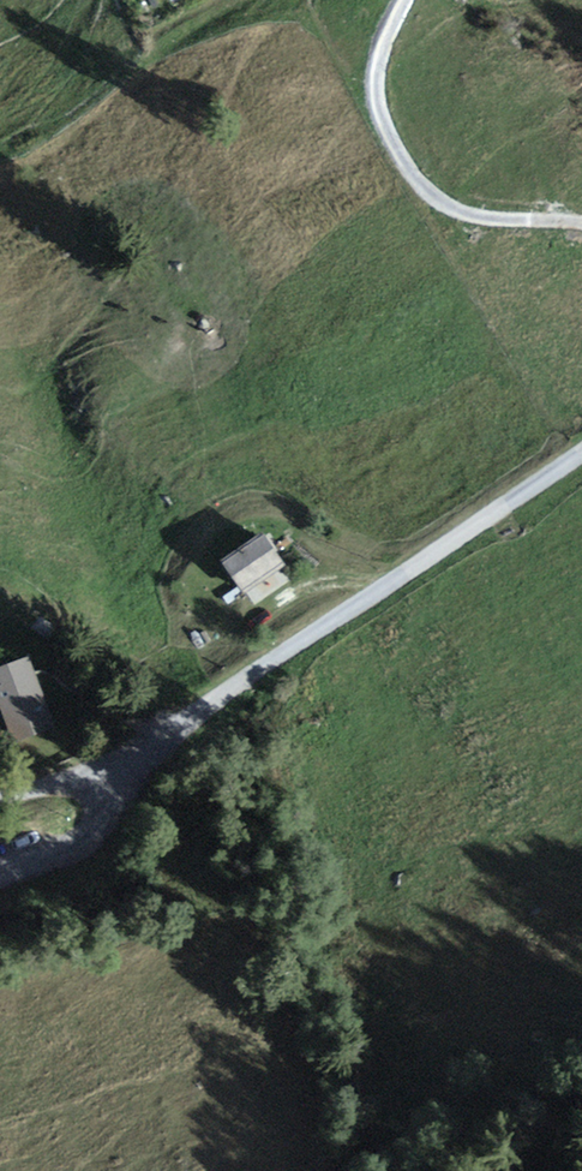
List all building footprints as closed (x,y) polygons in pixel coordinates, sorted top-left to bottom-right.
[(260,536),(217,566),(239,598),(243,595),(253,609),(288,586),(278,572),(282,569),(260,536)] [(0,668),(0,724),(9,747),(53,730),(26,658),(0,668)]
